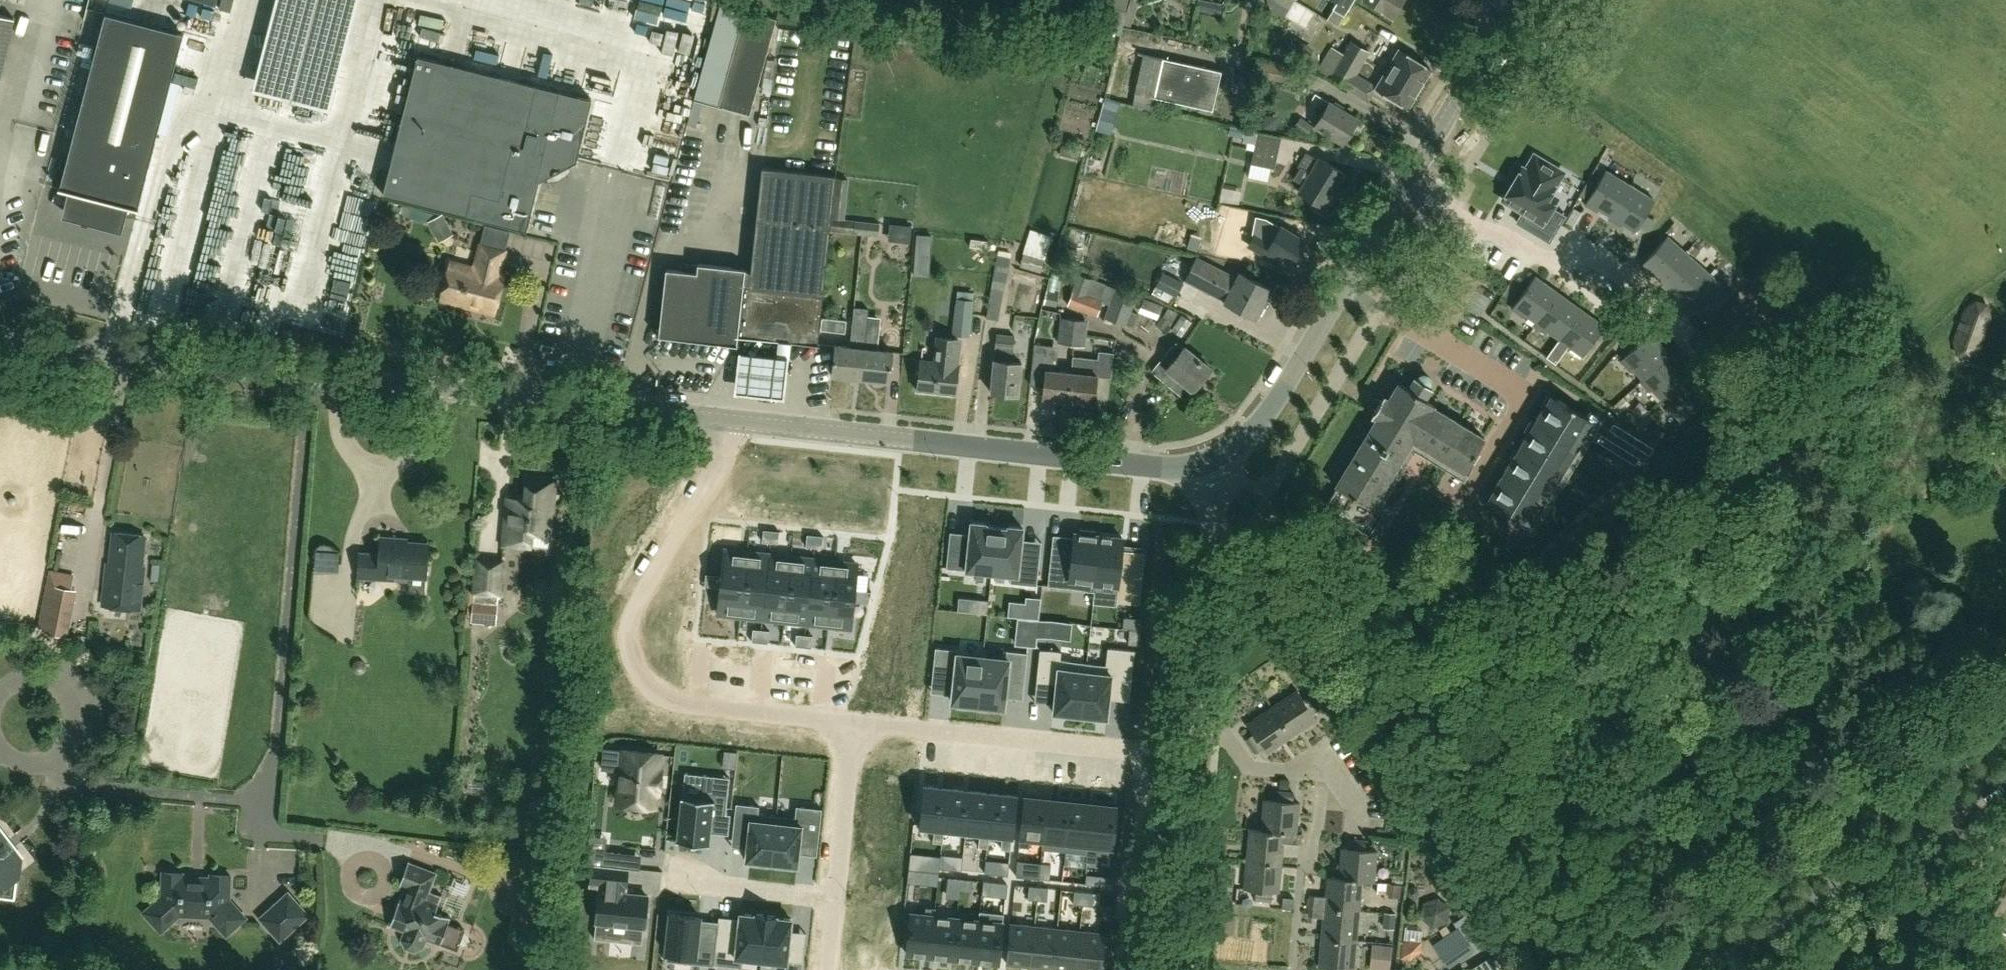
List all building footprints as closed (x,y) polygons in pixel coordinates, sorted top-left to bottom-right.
[(353,0),(280,0),(255,93),(324,111),(353,0)] [(1271,9),(1284,16),(1293,0),(1268,0),(1271,9)] [(1331,8),(1342,15),(1352,0),(1336,0),(1331,8)] [(1380,10),(1379,12),(1391,20),(1404,0),(1364,0),(1380,10)] [(720,105),(749,113),(776,19),(746,11),(720,105)] [(183,32),(105,12),(59,185),(58,185),(58,187),(68,189),(62,212),(63,212),(64,210),(83,215),(82,217),(101,222),(102,220),(121,225),(121,227),(122,228),(128,205),(138,208),(139,206),(137,206),(183,32)] [(0,14),(0,76),(14,18),(0,14)] [(73,32),(87,33),(87,20),(73,19),(73,32)] [(1324,21),(1307,31),(1318,49),(1335,39),(1324,21)] [(1341,52),(1330,46),(1316,69),(1348,88),(1369,51),(1349,39),(1341,52)] [(539,45),(534,69),(557,75),(563,51),(539,45)] [(1220,70),(1161,57),(1127,48),(1125,55),(1123,55),(1112,99),(1152,108),(1155,96),(1211,109),(1220,70)] [(1406,106),(1428,68),(1398,50),(1375,88),(1406,106)] [(591,98),(560,91),(417,55),(382,194),(525,230),(536,183),(575,163),(591,98)] [(1253,75),(1287,81),(1290,66),(1255,60),(1253,75)] [(1342,142),(1356,117),(1328,101),(1314,126),(1342,142)] [(1106,134),(1122,134),(1122,111),(1106,111),(1106,134)] [(1254,144),(1251,162),(1273,168),(1280,137),(1238,128),(1236,135),(1242,136),(1241,141),(1254,144)] [(674,166),(676,155),(656,151),(654,162),(674,166)] [(1324,207),(1344,173),(1319,158),(1318,160),(1306,153),(1298,166),(1301,168),(1294,179),(1303,184),(1298,192),(1324,207)] [(1560,177),(1558,169),(1534,155),(1525,170),(1518,166),(1510,179),(1515,181),(1504,199),(1524,211),(1517,222),(1549,241),(1565,216),(1551,208),(1556,199),(1549,195),(1560,177)] [(829,231),(834,178),(835,173),(761,165),(749,271),(737,270),(697,265),(697,273),(665,270),(658,335),(736,344),(737,335),(817,343),(829,231)] [(1260,167),(1256,182),(1276,187),(1280,171),(1260,167)] [(1610,216),(1629,184),(1605,170),(1584,204),(1596,212),(1598,209),(1610,216)] [(845,219),(849,179),(834,178),(829,231),(878,236),(880,222),(855,220),(845,219)] [(1629,184),(1610,216),(1608,219),(1620,226),(1622,223),(1633,230),(1632,233),(1633,234),(1654,199),(1629,184)] [(1290,263),(1303,241),(1279,226),(1269,243),(1255,234),(1248,245),(1275,261),(1279,256),(1290,263)] [(1241,263),(1248,235),(1224,229),(1217,256),(1241,263)] [(1033,258),(1054,262),(1059,238),(1037,234),(1033,258)] [(1663,281),(1689,253),(1668,234),(1640,265),(1651,275),(1654,272),(1663,281)] [(440,298),(469,306),(492,311),(501,276),(497,275),(504,251),(480,245),(473,269),(449,262),(440,298)] [(998,249),(985,317),(997,319),(1004,282),(1011,252),(998,249)] [(1684,300),(1709,272),(1689,253),(1663,281),(1661,284),(1672,294),(1675,291),(1684,300)] [(1225,300),(1236,277),(1195,256),(1184,278),(1225,300)] [(1155,285),(1175,296),(1183,282),(1163,272),(1155,285)] [(1271,294),(1267,292),(1270,287),(1239,272),(1236,277),(1225,300),(1224,301),(1254,317),(1257,312),(1261,314),(1271,294)] [(1731,291),(1709,272),(1684,300),(1682,302),(1693,312),(1695,309),(1705,318),(1703,321),(1704,322),(1731,291)] [(1125,324),(1132,327),(1137,314),(1130,311),(1134,301),(1133,300),(1134,295),(1135,290),(1124,285),(1122,289),(1077,274),(1067,305),(1096,316),(1101,302),(1108,304),(1103,318),(1125,325),(1125,324)] [(1536,322),(1558,292),(1535,275),(1511,308),(1523,317),(1525,314),(1536,322)] [(946,289),(944,300),(940,300),(939,316),(953,318),(951,334),(969,336),(973,300),(972,300),(973,292),(946,289)] [(1559,338),(1581,308),(1558,292),(1536,322),(1534,324),(1546,333),(1548,331),(1559,338)] [(1970,361),(1981,353),(1991,318),(1989,306),(1978,302),(1967,311),(1955,345),(1959,357),(1970,361)] [(860,378),(868,308),(853,306),(848,347),(835,345),(832,375),(860,378)] [(892,351),(878,350),(881,316),(868,315),(868,308),(860,378),(889,381),(892,351)] [(1581,308),(1559,338),(1546,355),(1556,362),(1566,348),(1569,350),(1571,347),(1581,355),(1579,357),(1580,358),(1604,326),(1581,308)] [(1057,343),(1084,346),(1087,321),(1060,317),(1057,343)] [(1641,378),(1668,353),(1650,332),(1620,360),(1630,370),(1632,368),(1641,378)] [(1020,361),(1011,361),(1014,335),(996,333),(994,359),(993,359),(990,391),(1017,394),(1020,361)] [(955,394),(960,350),(955,350),(956,338),(936,336),(933,361),(919,359),(916,390),(955,394)] [(1210,368),(1184,347),(1183,347),(1176,341),(1151,370),(1160,377),(1185,399),(1210,368)] [(1068,399),(1071,372),(1055,370),(1058,345),(1049,344),(1034,343),(1031,369),(1042,370),(1045,370),(1042,397),(1068,399)] [(1093,402),(1096,376),(1110,378),(1113,352),(1105,350),(1104,351),(1098,351),(1097,358),(1088,358),(1073,356),(1071,372),(1068,399),(1093,402)] [(1660,399),(1687,373),(1668,353),(1641,378),(1638,380),(1649,391),(1651,389),(1660,399)] [(790,360),(739,355),(735,396),(786,402),(790,360)] [(1687,373),(1660,399),(1657,401),(1668,412),(1670,410),(1679,420),(1677,422),(1678,423),(1708,395),(1687,373)] [(1458,467),(1464,471),(1484,438),(1433,407),(1435,403),(1425,397),(1431,386),(1429,385),(1430,382),(1430,378),(1428,375),(1426,374),(1424,374),(1420,375),(1417,377),(1415,376),(1408,388),(1399,382),(1389,399),(1383,395),(1371,415),(1376,418),(1335,485),(1336,485),(1323,507),(1368,534),(1382,512),(1372,505),(1412,440),(1438,456),(1437,459),(1456,470),(1458,467)] [(1588,417),(1555,397),(1551,394),(1544,407),(1534,423),(1528,433),(1518,449),(1512,459),(1493,489),(1486,502),(1490,504),(1528,527),(1597,415),(1591,412),(1588,417)] [(1614,423),(1609,430),(1620,436),(1624,429),(1614,423)] [(1630,442),(1634,435),(1624,429),(1620,436),(1630,442)] [(1607,447),(1611,440),(1601,434),(1597,441),(1607,447)] [(1640,447),(1644,440),(1634,435),(1630,442),(1640,447)] [(1616,452),(1621,445),(1611,440),(1607,447),(1616,452)] [(1654,446),(1644,440),(1640,447),(1644,450),(1650,453),(1654,446)] [(1630,451),(1621,445),(1616,452),(1626,458),(1630,451)] [(1640,457),(1630,451),(1626,458),(1636,464),(1640,457)] [(530,546),(531,531),(549,533),(554,481),(527,478),(526,499),(512,498),(511,512),(506,512),(503,544),(530,546)] [(949,543),(946,567),(992,572),(997,527),(986,526),(986,523),(971,522),(969,546),(949,543)] [(997,527),(992,572),(1011,574),(1010,582),(1037,585),(1040,553),(1020,551),(1023,527),(1008,526),(1008,528),(997,527)] [(1052,551),(1048,586),(1095,591),(1100,535),(1097,535),(1097,531),(1081,529),(1081,533),(1075,533),(1072,553),(1052,551)] [(771,543),(772,531),(764,530),(763,542),(771,543)] [(105,562),(101,604),(142,608),(146,566),(144,566),(147,535),(111,531),(108,562),(105,562)] [(779,544),(780,532),(772,531),(771,543),(779,544)] [(814,547),(816,535),(808,535),(806,546),(814,547)] [(822,548),(824,536),(816,535),(814,547),(822,548)] [(1100,535),(1095,591),(1096,583),(1116,585),(1115,601),(1139,604),(1145,552),(1122,550),(1123,538),(1100,535)] [(358,576),(379,577),(379,572),(426,575),(428,543),(397,540),(397,537),(380,536),(379,553),(359,552),(358,576)] [(744,584),(747,552),(725,550),(722,576),(721,582),(744,584)] [(766,586),(769,555),(747,552),(744,584),(766,586)] [(788,589),(791,557),(769,555),(766,586),(788,589)] [(1362,570),(1369,565),(1363,556),(1356,561),(1362,570)] [(810,591),(813,559),(791,557),(788,589),(810,591)] [(476,558),(473,593),(501,595),(503,561),(476,558)] [(832,593),(835,562),(813,559),(810,591),(832,593)] [(855,590),(858,564),(835,562),(832,593),(854,596),(855,590)] [(1345,568),(1351,578),(1358,573),(1351,564),(1345,568)] [(1375,575),(1369,565),(1362,570),(1369,579),(1375,575)] [(322,590),(337,590),(337,572),(323,571),(322,590)] [(75,575),(49,572),(41,631),(67,635),(75,575)] [(1364,582),(1358,573),(1351,578),(1357,587),(1364,582)] [(713,587),(714,575),(706,574),(705,586),(713,587)] [(721,582),(722,576),(714,575),(713,587),(721,588),(721,582)] [(1382,584),(1375,575),(1369,579),(1375,588),(1382,584)] [(741,616),(744,584),(721,582),(721,588),(718,613),(741,616)] [(1370,592),(1364,582),(1357,587),(1364,596),(1370,592)] [(763,618),(766,586),(744,584),(741,616),(763,618)] [(784,621),(788,589),(766,586),(763,618),(784,621)] [(806,623),(810,591),(788,589),(784,621),(806,623)] [(862,603),(863,591),(855,590),(854,596),(854,602),(862,603)] [(828,625),(832,593),(810,591),(806,623),(828,625)] [(869,603),(872,592),(863,591),(862,603),(869,603)] [(851,628),(854,602),(854,596),(832,593),(828,625),(851,628)] [(1382,598),(1388,607),(1395,603),(1388,594),(1382,598)] [(1383,611),(1377,601),(1370,606),(1377,615),(1383,611)] [(1685,602),(1689,640),(1718,630),(1715,604),(1685,602)] [(475,603),(474,617),(499,618),(499,604),(475,603)] [(1401,612),(1395,603),(1388,607),(1394,617),(1401,612)] [(1390,620),(1383,611),(1377,615),(1383,625),(1390,620)] [(1407,621),(1401,612),(1394,617),(1401,626),(1407,621)] [(1396,629),(1390,620),(1383,625),(1389,634),(1396,629)] [(760,642),(761,630),(753,629),(752,641),(760,642)] [(1141,630),(1129,629),(1128,643),(1140,644),(1141,630)] [(768,643),(769,631),(761,630),(760,642),(768,643)] [(804,647),(805,635),(797,634),(796,646),(804,647)] [(812,648),(813,636),(805,635),(804,647),(812,648)] [(936,647),(933,675),(947,677),(947,682),(954,683),(952,701),(961,702),(960,706),(978,708),(983,657),(959,654),(959,650),(936,647)] [(1087,663),(1082,714),(1093,715),(1093,716),(1107,718),(1110,696),(1130,698),(1135,649),(1108,647),(1106,665),(1087,663)] [(983,657),(978,708),(995,710),(995,706),(1004,707),(1007,680),(1025,682),(1028,653),(1004,650),(1003,659),(983,657)] [(1040,650),(1036,688),(1056,690),(1054,712),(1070,714),(1070,713),(1082,714),(1087,663),(1059,660),(1060,652),(1040,650)] [(1296,689),(1271,706),(1291,735),(1316,718),(1312,713),(1320,708),(1311,694),(1303,699),(1296,689)] [(1291,735),(1271,706),(1246,723),(1253,733),(1245,738),(1255,753),(1262,747),(1265,752),(1291,735)] [(604,749),(602,768),(622,770),(619,803),(628,804),(629,807),(630,809),(632,811),(635,812),(638,812),(641,811),(643,808),(644,805),(654,807),(655,791),(659,791),(661,772),(657,772),(659,754),(624,750),(624,751),(604,749)] [(676,839),(676,841),(678,841),(708,844),(710,844),(710,843),(708,843),(711,812),(726,814),(729,784),(703,781),(702,795),(683,793),(683,796),(681,796),(681,797),(683,797),(678,839),(676,839)] [(942,842),(948,788),(924,786),(919,830),(934,832),(933,841),(942,842)] [(966,835),(970,791),(948,788),(942,842),(943,843),(944,833),(966,835)] [(987,847),(993,793),(970,791),(966,835),(979,837),(978,846),(987,847)] [(1264,799),(1261,829),(1296,832),(1298,802),(1292,802),(1293,793),(1276,791),(1276,800),(1264,799)] [(1011,850),(1016,796),(993,793),(987,847),(988,847),(989,838),(1002,839),(1001,849),(1011,850)] [(1024,796),(1019,846),(1029,847),(1030,842),(1042,843),(1042,848),(1043,848),(1048,799),(1024,796)] [(1048,799),(1043,848),(1065,851),(1071,801),(1048,799)] [(1071,801),(1065,851),(1087,853),(1086,861),(1087,861),(1093,804),(1071,801)] [(736,803),(733,831),(749,833),(746,860),(750,861),(749,865),(766,866),(767,862),(772,863),(777,815),(758,813),(759,806),(736,803)] [(1093,804),(1087,861),(1096,862),(1097,854),(1112,856),(1117,806),(1093,804)] [(777,815),(772,863),(777,863),(776,867),(793,869),(794,865),(798,866),(800,844),(806,845),(806,840),(819,841),(822,809),(796,806),(795,817),(777,815)] [(1301,833),(1296,832),(1261,829),(1249,828),(1246,858),(1281,861),(1282,842),(1300,844),(1301,833)] [(16,899),(20,857),(0,830),(0,897),(16,899)] [(1341,847),(1338,877),(1374,881),(1376,851),(1365,850),(1365,840),(1348,839),(1348,848),(1341,847)] [(589,849),(588,863),(593,864),(619,867),(621,853),(589,849)] [(941,857),(930,856),(929,871),(939,872),(941,857)] [(963,859),(955,858),(954,869),(962,870),(963,859)] [(1278,892),(1281,861),(1246,858),(1244,889),(1255,890),(1254,899),(1271,901),(1272,891),(1278,892)] [(1018,860),(1016,876),(1040,878),(1041,865),(1041,863),(1018,860)] [(428,892),(430,888),(436,873),(408,863),(400,883),(407,886),(400,905),(398,904),(390,925),(405,930),(402,939),(402,942),(403,945),(404,948),(406,950),(409,952),(412,952),(415,952),(418,951),(421,949),(423,947),(426,938),(441,944),(451,918),(436,912),(442,897),(428,892)] [(1001,863),(1000,874),(1008,875),(1009,864),(1001,863)] [(593,864),(591,885),(599,886),(596,921),(594,938),(642,943),(644,926),(645,926),(648,896),(624,893),(625,886),(626,886),(628,868),(619,867),(593,864)] [(1041,865),(1040,878),(1049,880),(1050,866),(1041,865)] [(1077,869),(1075,882),(1085,883),(1086,870),(1077,869)] [(1086,870),(1085,883),(1094,884),(1096,871),(1086,870)] [(228,898),(229,888),(229,876),(212,875),(212,881),(204,880),(204,879),(189,878),(189,880),(181,879),(182,874),(164,873),(163,895),(166,895),(165,901),(158,900),(149,909),(149,917),(157,926),(165,926),(174,918),(175,914),(214,916),(214,920),(223,929),(230,929),(240,921),(241,913),(232,904),(226,904),(226,898),(228,898)] [(929,875),(927,888),(937,889),(938,876),(929,875)] [(938,876),(937,889),(947,890),(948,877),(938,876)] [(1358,910),(1361,888),(1361,881),(1373,882),(1374,881),(1338,877),(1326,876),(1324,897),(1310,895),(1309,906),(1358,910)] [(974,880),(973,893),(982,894),(984,881),(974,880)] [(984,881),(982,894),(992,895),(993,882),(984,881)] [(1029,886),(1028,899),(1038,900),(1039,887),(1029,886)] [(1039,887),(1038,900),(1047,901),(1049,888),(1039,887)] [(1075,890),(1073,903),(1083,904),(1084,891),(1075,890)] [(1384,908),(1406,914),(1411,896),(1389,890),(1384,908)] [(1084,891),(1083,904),(1092,905),(1094,892),(1084,891)] [(288,893),(261,918),(280,940),(308,915),(288,893)] [(1355,946),(1358,910),(1309,906),(1308,916),(1323,918),(1320,943),(1355,946)] [(911,913),(907,953),(930,955),(935,908),(926,907),(925,915),(911,913)] [(935,908),(930,955),(953,958),(957,918),(935,916),(936,908),(935,908)] [(957,918),(953,958),(975,960),(981,911),(980,911),(979,920),(957,918)] [(981,911),(975,960),(999,963),(1004,913),(981,911)] [(670,912),(665,961),(704,964),(714,965),(714,964),(717,933),(698,931),(700,915),(670,912)] [(717,933),(714,964),(742,967),(743,958),(762,960),(766,915),(756,913),(756,915),(740,913),(738,933),(717,931),(717,933)] [(762,960),(786,962),(785,969),(802,969),(805,947),(789,945),(792,919),(777,917),(777,916),(766,915),(762,960)] [(1011,923),(1007,963),(1031,966),(1035,925),(1011,923)] [(1035,925),(1031,966),(1053,968),(1058,928),(1035,925)] [(1456,927),(1434,944),(1449,967),(1472,951),(1472,950),(1481,943),(1471,927),(1460,933),(1456,927)] [(1053,968),(1070,969),(1076,969),(1080,930),(1058,928),(1053,968)] [(1076,969),(1100,969),(1104,933),(1080,930),(1076,969)] [(1355,946),(1320,943),(1318,968),(1330,969),(1353,969),(1355,946)] [(1434,956),(1384,946),(1379,968),(1388,969),(1401,969),(1402,964),(1431,969),(1434,956)]
